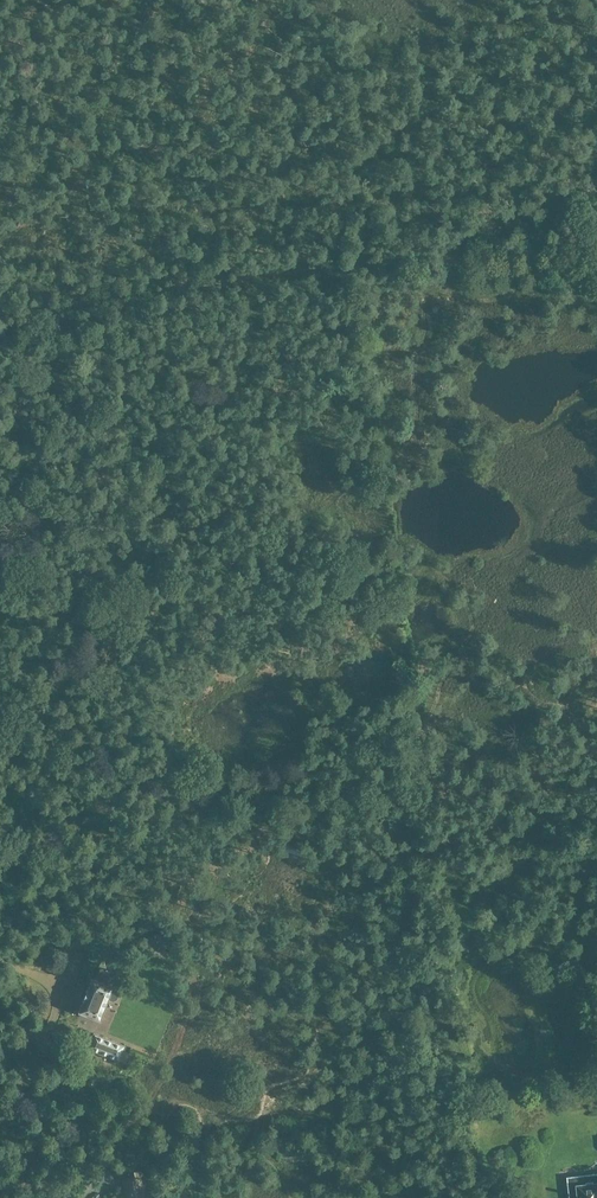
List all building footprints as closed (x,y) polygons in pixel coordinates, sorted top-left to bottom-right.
[(163,947),(158,934),(143,940),(148,953),(163,947)] [(119,995),(117,991),(112,989),(112,988),(91,980),(78,1013),(99,1021),(108,1000),(113,1002),(116,1000),(119,995)] [(94,1034),(87,1050),(118,1062),(124,1047),(94,1034)] [(572,1174),(573,1188),(582,1187),(583,1193),(582,1194),(582,1197),(583,1197),(596,1197),(596,1171),(572,1174)]
